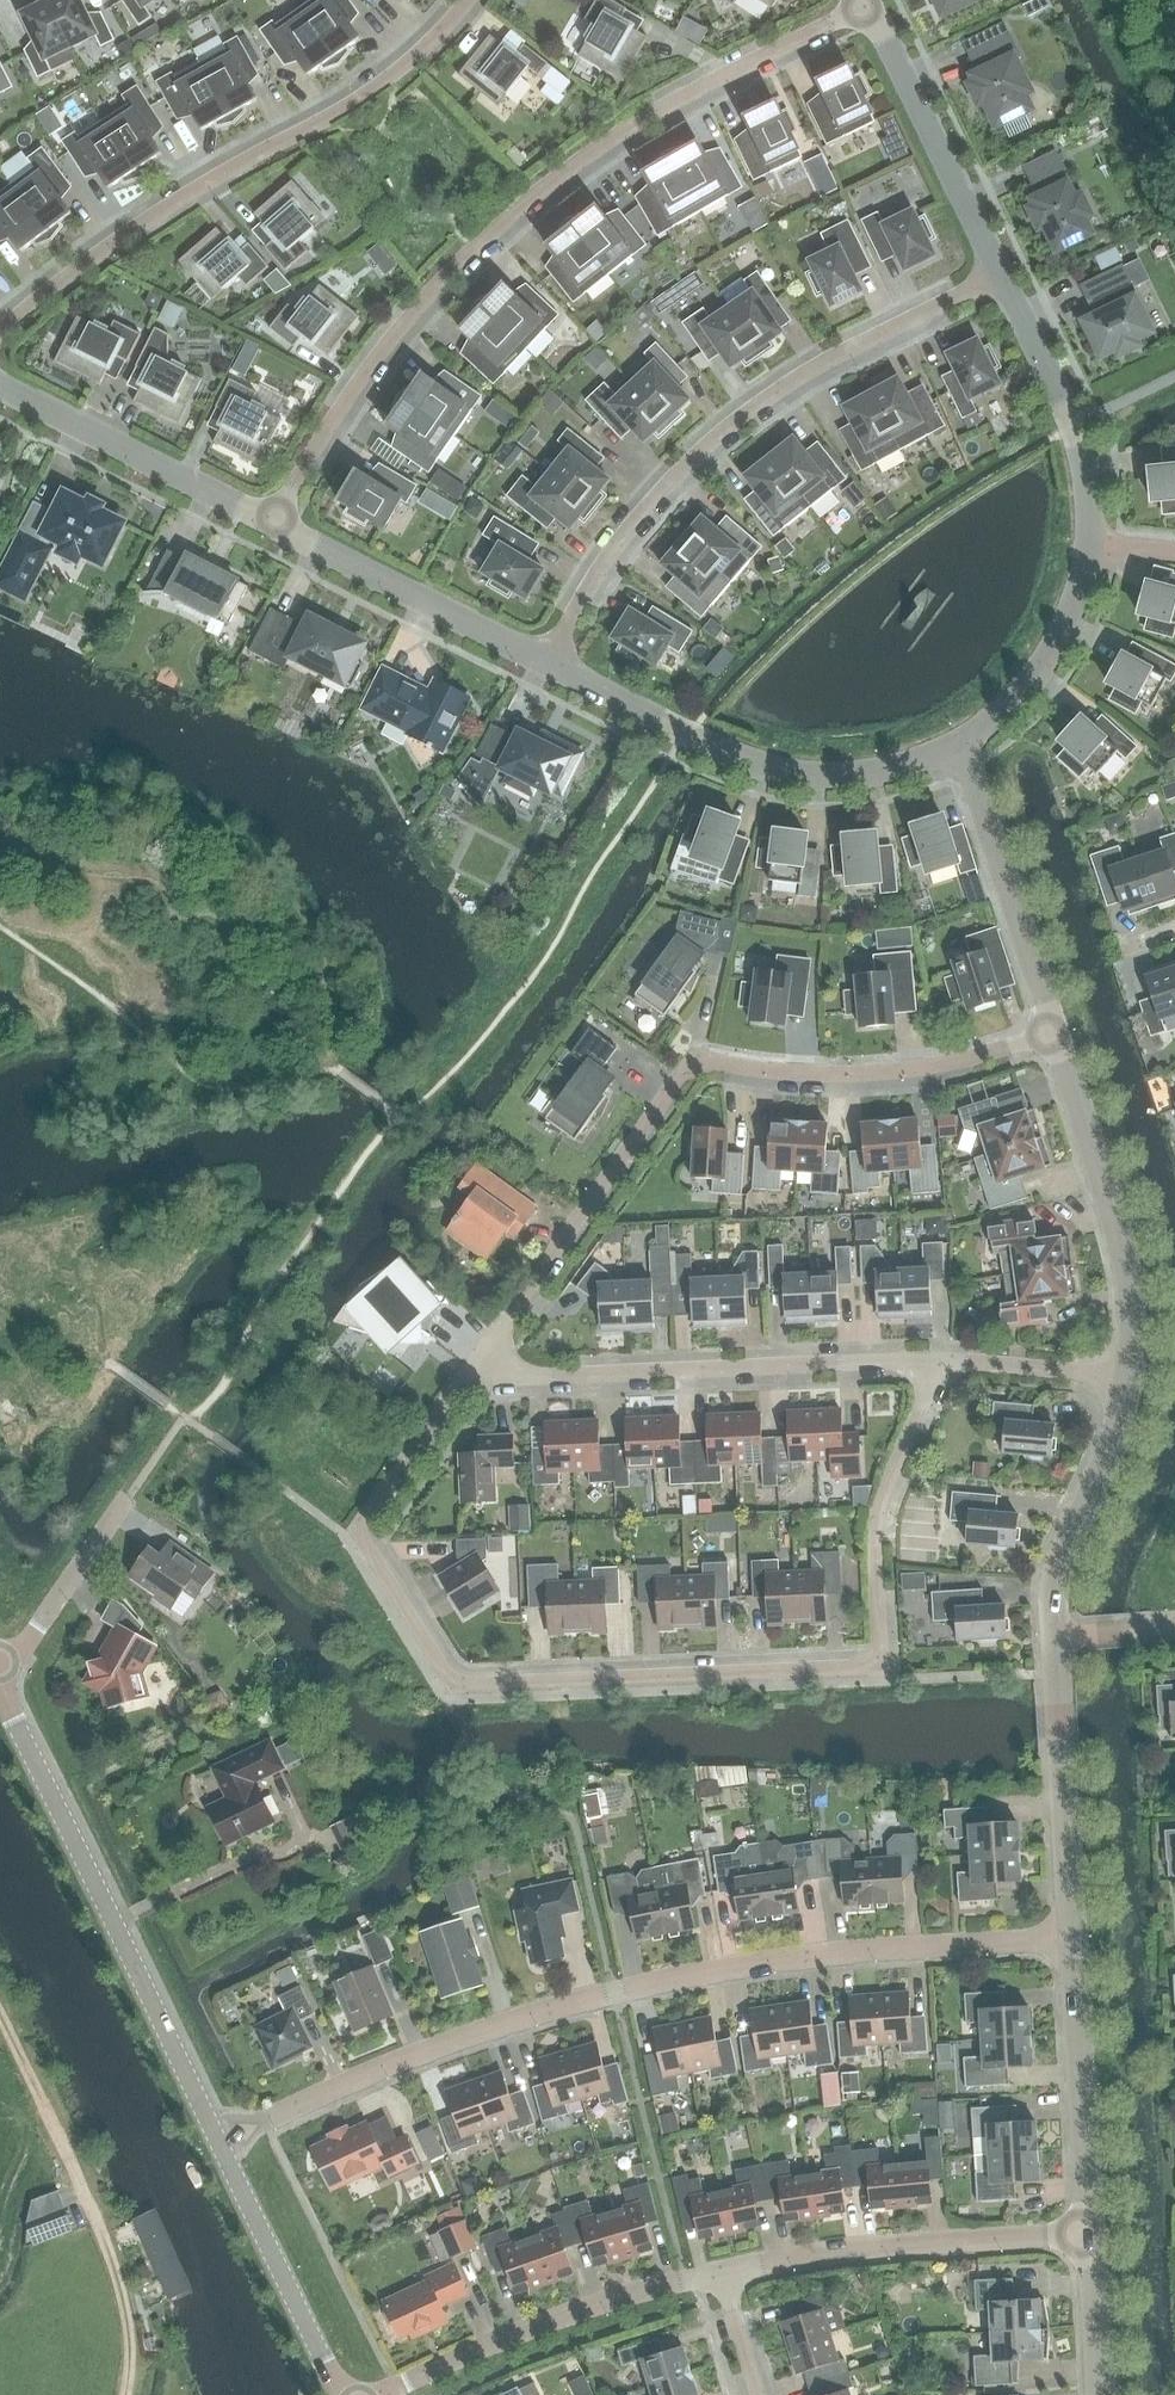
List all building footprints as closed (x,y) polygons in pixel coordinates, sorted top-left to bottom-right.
[(70,47),(94,35),(100,47),(114,40),(101,12),(88,18),(79,0),(51,0),(48,2),(70,47)] [(153,0),(121,0),(139,26),(152,17),(144,6),(153,0)] [(349,0),(311,0),(299,8),(338,64),(349,52),(346,48),(359,39),(342,15),(354,7),(349,0)] [(647,37),(619,21),(626,9),(610,0),(596,0),(584,20),(595,26),(578,56),(622,81),(647,37)] [(777,0),(758,0),(771,8),(777,0)] [(943,14),(971,0),(936,0),(943,14)] [(1053,6),(1050,0),(1034,0),(1023,5),(1029,17),(1053,6)] [(46,59),(70,47),(48,2),(22,14),(36,44),(24,50),(37,78),(52,71),(46,59)] [(323,70),(338,64),(299,8),(275,25),(272,21),(259,30),(279,59),(291,51),(308,75),(321,66),(323,70)] [(676,31),(689,38),(696,25),(682,18),(676,31)] [(156,23),(130,38),(136,49),(162,34),(156,23)] [(1003,24),(964,43),(979,74),(974,77),(977,83),(971,86),(979,102),(985,100),(997,124),(1029,109),(1022,94),(1028,91),(1013,60),(1019,57),(1003,24)] [(538,76),(548,64),(524,45),(515,56),(490,35),(458,75),(498,107),(528,68),(538,76)] [(254,68),(237,37),(223,45),(226,49),(200,63),(233,123),(244,111),(243,108),(256,100),(242,75),(254,68)] [(116,47),(121,56),(134,49),(129,40),(116,47)] [(12,87),(0,62),(0,94),(12,87)] [(217,127),(233,123),(200,63),(174,77),(172,73),(156,82),(173,113),(187,105),(201,131),(215,123),(217,127)] [(848,68),(817,82),(827,104),(811,112),(826,145),(874,122),(863,98),(869,95),(859,75),(853,78),(848,68)] [(545,84),(560,95),(569,82),(554,72),(545,84)] [(159,120),(137,86),(121,96),(127,105),(102,121),(139,178),(150,166),(148,163),(161,154),(145,129),(159,120)] [(780,113),(776,103),(744,118),(755,140),(738,148),(753,181),(801,158),(790,133),(796,131),(786,111),(780,113)] [(124,183),(139,178),(102,121),(77,137),(75,133),(62,141),(81,171),(92,163),(108,188),(122,180),(124,183)] [(667,152),(701,211),(742,188),(724,156),(710,164),(698,143),(684,151),(682,148),(667,152)] [(66,180),(42,148),(27,159),(33,167),(10,185),(51,239),(61,227),(58,223),(71,214),(53,190),(66,180)] [(657,236),(701,211),(667,152),(655,163),(657,167),(644,174),(655,195),(639,204),(657,236)] [(1034,201),(1037,207),(1031,210),(1039,226),(1045,224),(1057,248),(1089,233),(1082,217),(1088,215),(1080,198),(1074,201),(1059,171),(1064,169),(1056,152),(1024,167),(1039,198),(1034,201)] [(299,242),(325,219),(292,181),(254,214),(275,238),(264,247),(285,271),(307,251),(299,242)] [(51,239),(10,185),(0,192),(0,230),(3,228),(21,252),(33,242),(36,245),(51,239)] [(581,214),(566,221),(609,274),(646,245),(623,216),(610,227),(596,208),(583,218),(581,214)] [(904,271),(935,256),(928,240),(933,238),(923,218),(918,221),(913,210),(883,224),(877,213),(861,220),(876,252),(891,245),(904,271)] [(831,307),(862,292),(849,265),(866,257),(848,220),(820,234),(829,251),(808,261),(813,271),(807,274),(817,294),(823,291),(831,307)] [(573,303),(609,274),(566,221),(557,234),(559,237),(547,247),(561,265),(550,274),(573,303)] [(246,287),(269,267),(248,244),(237,253),(216,228),(178,262),(211,300),(237,277),(246,287)] [(1120,353),(1136,346),(1133,339),(1149,332),(1134,301),(1138,299),(1122,266),(1081,286),(1092,308),(1097,306),(1101,315),(1086,322),(1101,355),(1117,347),(1120,353)] [(263,281),(274,295),(289,286),(276,270),(263,281)] [(727,308),(756,351),(782,333),(765,309),(777,301),(757,272),(744,281),(751,291),(727,308)] [(327,356),(359,317),(319,285),(298,312),(288,304),(269,328),(293,347),(302,336),(327,356)] [(490,295),(476,303),(526,350),(558,315),(532,290),(521,302),(503,286),(493,297),(490,295)] [(162,298),(149,292),(143,305),(155,311),(162,298)] [(671,308),(662,294),(649,303),(658,317),(671,308)] [(166,301),(157,320),(173,328),(182,309),(166,301)] [(493,385),(526,350),(476,303),(468,317),(471,320),(461,331),(478,348),(467,360),(493,385)] [(730,368),(756,351),(727,308),(710,319),(703,309),(682,323),(702,352),(714,344),(730,368)] [(127,362),(141,334),(114,321),(108,332),(77,316),(54,362),(100,384),(114,356),(127,362)] [(585,330),(596,342),(607,332),(597,320),(585,330)] [(178,424),(201,379),(168,362),(169,335),(155,328),(135,366),(148,373),(133,402),(178,424)] [(240,369),(254,374),(266,344),(252,339),(240,369)] [(982,423),(976,412),(970,400),(1000,385),(992,370),(998,367),(988,347),(983,350),(978,339),(946,354),(959,381),(947,387),(962,419),(962,418),(968,430),(982,423)] [(631,383),(666,421),(689,400),(669,378),(680,369),(656,343),(644,354),(653,363),(631,383)] [(410,386),(398,397),(454,436),(481,396),(451,376),(442,389),(422,376),(413,389),(410,386)] [(870,393),(901,450),(945,426),(928,395),(912,404),(898,378),(870,393)] [(258,465),(281,420),(250,404),(256,393),(229,379),(215,407),(228,413),(213,442),(258,465)] [(643,443),(666,421),(631,383),(617,397),(604,383),(585,400),(613,431),(623,421),(643,443)] [(861,471),(901,450),(870,393),(843,408),(857,433),(845,440),(861,471)] [(428,473),(454,436),(398,397),(392,412),(396,414),(387,427),(406,441),(398,452),(428,473)] [(540,433),(526,422),(513,439),(526,450),(540,433)] [(568,449),(549,472),(590,505),(609,480),(586,462),(595,451),(567,429),(558,441),(568,449)] [(769,457),(809,508),(846,479),(824,451),(811,461),(793,438),(769,457)] [(1152,502),(1163,501),(1164,513),(1174,512),(1174,446),(1169,447),(1172,467),(1149,470),(1152,502)] [(773,536),(809,508),(769,457),(744,477),(762,500),(751,508),(773,536)] [(459,499),(470,487),(449,467),(437,478),(459,499)] [(377,484),(356,472),(339,502),(348,508),(345,513),(364,525),(368,519),(383,528),(400,500),(406,503),(416,486),(386,468),(377,484)] [(590,505),(549,472),(537,488),(522,476),(506,496),(538,522),(547,511),(570,529),(590,505)] [(854,482),(843,491),(856,508),(867,499),(854,482)] [(58,543),(53,554),(79,567),(84,556),(102,565),(123,523),(63,493),(42,535),(43,535),(39,542),(20,533),(0,572),(0,588),(25,601),(55,541),(58,543)] [(450,519),(457,507),(444,501),(438,512),(450,519)] [(526,600),(544,570),(519,555),(529,538),(494,517),(483,535),(499,545),(482,573),(492,579),(489,585),(508,596),(511,591),(526,600)] [(681,541),(730,583),(762,547),(735,524),(724,536),(702,517),(681,541)] [(785,537),(774,547),(784,559),(795,550),(785,537)] [(701,617),(730,583),(681,541),(661,564),(683,584),(674,594),(701,617)] [(248,586),(187,556),(182,565),(164,556),(146,592),(144,592),(144,594),(166,594),(184,597),(180,605),(207,619),(212,610),(221,617),(229,626),(230,625),(229,623),(248,586)] [(767,560),(771,573),(783,569),(778,556),(767,560)] [(1174,624),(1174,574),(1173,574),(1169,589),(1147,583),(1139,614),(1149,617),(1146,629),(1171,636),(1174,624)] [(309,618),(305,626),(270,608),(248,650),(266,660),(273,646),(291,655),(290,656),(352,687),(363,665),(355,661),(363,645),(309,618)] [(679,653),(692,631),(662,613),(655,625),(630,609),(612,639),(622,645),(618,650),(637,662),(641,657),(655,666),(668,646),(679,653)] [(703,629),(715,639),(723,629),(711,619),(703,629)] [(1111,699),(1134,711),(1140,701),(1151,707),(1166,679),(1170,682),(1174,673),(1174,665),(1150,652),(1142,666),(1123,655),(1108,683),(1117,688),(1111,699)] [(441,752),(468,698),(435,681),(429,692),(383,669),(366,703),(412,726),(408,735),(441,752)] [(1087,766),(1097,775),(1117,752),(1125,759),(1136,746),(1108,721),(1098,733),(1081,718),(1060,741),(1067,748),(1059,758),(1079,775),(1087,766)] [(562,796),(576,768),(565,763),(572,751),(551,740),(548,747),(519,732),(516,739),(497,730),(483,758),(484,759),(481,765),(471,759),(455,782),(468,788),(466,793),(480,807),(500,767),(512,773),(507,782),(532,794),(536,786),(550,793),(551,791),(562,796)] [(1162,764),(1169,779),(1174,776),(1174,759),(1174,758),(1162,764)] [(731,843),(739,822),(709,811),(705,821),(694,817),(685,842),(697,846),(692,858),(721,869),(718,879),(734,884),(746,849),(731,843)] [(960,874),(976,869),(965,833),(950,838),(943,816),(912,826),(915,836),(904,840),(912,865),(923,861),(927,873),(957,864),(960,874)] [(774,842),(761,840),(758,866),(770,867),(769,880),(800,884),(798,895),(815,897),(819,859),(804,857),(807,835),(775,831),(774,842)] [(845,847),(833,848),(835,874),(847,873),(848,886),(879,883),(880,894),(897,892),(893,854),(878,856),(876,833),(844,836),(845,847)] [(1137,859),(1152,906),(1172,899),(1171,895),(1174,894),(1174,882),(1169,865),(1174,863),(1174,837),(1174,834),(1159,838),(1163,850),(1137,859)] [(1133,912),(1152,906),(1137,859),(1124,863),(1118,846),(1090,856),(1101,888),(1115,884),(1124,911),(1132,909),(1133,912)] [(758,907),(741,905),(739,921),(755,924),(758,907)] [(724,912),(715,950),(730,953),(738,922),(734,921),(735,915),(724,912)] [(968,1010),(1001,999),(992,969),(1007,964),(996,928),(967,938),(972,956),(952,962),(957,976),(947,979),(953,999),(963,996),(968,1010)] [(650,1006),(665,1016),(685,987),(690,991),(697,976),(695,974),(697,972),(693,969),(700,958),(674,940),(662,957),(656,953),(641,973),(647,977),(635,995),(637,997),(634,1001),(649,1008),(650,1006)] [(860,1027),(895,1023),(892,993),(913,991),(909,953),(874,957),(876,975),(855,977),(856,992),(846,993),(848,1013),(858,1012),(860,1027)] [(750,1020),(784,1025),(788,994),(805,997),(809,961),(778,957),(776,974),(756,971),(754,986),(743,984),(741,1005),(752,1006),(750,1020)] [(1174,1015),(1174,973),(1172,964),(1152,971),(1154,974),(1146,977),(1155,1004),(1141,1009),(1150,1036),(1165,1031),(1161,1019),(1174,1015)] [(561,1130),(575,1140),(596,1111),(600,1115),(607,1100),(605,1098),(607,1096),(603,1093),(611,1083),(598,1073),(616,1048),(589,1028),(570,1054),(585,1064),(572,1081),(567,1077),(552,1097),(558,1101),(545,1119),(548,1121),(544,1125),(559,1132),(561,1130)] [(980,1133),(987,1154),(987,1155),(1042,1137),(1033,1109),(994,1122),(987,1100),(957,1109),(963,1127),(980,1133)] [(956,1136),(954,1115),(937,1116),(939,1137),(956,1136)] [(917,1119),(889,1121),(894,1171),(909,1170),(911,1194),(939,1192),(935,1151),(920,1153),(917,1119)] [(796,1172),(799,1122),(771,1120),(769,1154),(754,1153),(752,1189),(779,1191),(781,1171),(796,1172)] [(894,1171),(889,1121),(861,1124),(864,1157),(849,1159),(853,1194),(868,1193),(867,1188),(880,1187),(878,1172),(894,1171)] [(827,1124),(799,1122),(796,1172),(811,1173),(810,1193),(838,1195),(840,1159),(825,1158),(827,1124)] [(689,1154),(693,1157),(691,1177),(712,1178),(711,1193),(741,1195),(743,1162),(726,1161),(728,1131),(694,1129),(694,1137),(690,1140),(689,1154)] [(1051,1165),(1042,1137),(987,1155),(987,1154),(973,1159),(989,1210),(1020,1200),(1013,1178),(1051,1165)] [(519,1230),(534,1209),(475,1165),(463,1182),(475,1191),(447,1231),(486,1259),(511,1224),(519,1230)] [(864,1218),(855,1219),(856,1241),(865,1240),(864,1218)] [(1036,1241),(1032,1218),(1024,1219),(988,1224),(992,1254),(999,1253),(1002,1275),(1015,1274),(1072,1266),(1067,1236),(1036,1241)] [(922,1269),(902,1270),(904,1318),(930,1316),(928,1274),(943,1273),(942,1242),(921,1243),(922,1269)] [(645,1281),(624,1282),(626,1330),(653,1329),(651,1287),(671,1286),(669,1245),(649,1246),(650,1280),(645,1280),(645,1281)] [(811,1322),(809,1274),(789,1275),(789,1274),(783,1274),(782,1245),(766,1246),(768,1281),(783,1281),(785,1323),(811,1322)] [(904,1318),(902,1270),(888,1270),(888,1264),(874,1246),(859,1246),(860,1277),(875,1277),(877,1319),(904,1318)] [(830,1273),(809,1274),(811,1322),(838,1321),(836,1278),(851,1278),(849,1247),(834,1247),(835,1272),(830,1272),(830,1273)] [(730,1277),(717,1278),(719,1326),(745,1325),(744,1283),(758,1282),(757,1251),(742,1252),(730,1272),(730,1277)] [(719,1326),(717,1278),(696,1279),(696,1278),(691,1278),(689,1254),(674,1255),(676,1286),(691,1285),(692,1327),(719,1326)] [(626,1330),(624,1282),(611,1283),(611,1275),(594,1263),(575,1287),(588,1297),(598,1296),(600,1332),(626,1330)] [(398,1266),(370,1303),(373,1332),(392,1347),(401,1339),(409,1344),(419,1329),(424,1332),(434,1318),(412,1285),(411,1286),(398,1266)] [(1003,1329),(1039,1323),(1048,1322),(1044,1299),(1076,1295),(1072,1266),(1015,1274),(1002,1275),(1005,1298),(998,1299),(1003,1329)] [(1023,1422),(1025,1405),(992,1402),(990,1431),(1004,1432),(1002,1453),(1023,1455),(1025,1460),(1039,1461),(1042,1457),(1050,1458),(1053,1425),(1023,1422)] [(840,1410),(813,1411),(816,1459),(831,1459),(832,1478),(859,1476),(857,1434),(841,1435),(840,1410)] [(788,1437),(774,1438),(777,1474),(802,1473),(801,1460),(816,1459),(813,1411),(787,1412),(788,1437)] [(733,1415),(735,1463),(761,1462),(762,1487),(777,1486),(777,1474),(774,1438),(760,1438),(759,1414),(733,1415)] [(720,1464),(735,1463),(733,1415),(706,1416),(707,1441),(693,1441),(695,1484),(721,1483),(720,1464)] [(678,1417),(651,1418),(654,1467),(669,1466),(670,1485),(695,1484),(693,1441),(679,1442),(678,1417)] [(612,1445),(614,1482),(614,1487),(629,1487),(628,1468),(654,1467),(651,1418),(625,1420),(626,1444),(612,1445)] [(589,1483),(614,1482),(612,1445),(598,1446),(597,1421),(571,1422),(573,1470),(588,1470),(589,1483)] [(558,1471),(573,1470),(571,1422),(544,1423),(545,1448),(531,1449),(533,1485),(558,1484),(558,1471)] [(511,1435),(478,1437),(479,1454),(459,1455),(461,1502),(494,1501),(493,1467),(513,1467),(511,1435)] [(971,1477),(989,1478),(990,1464),(972,1462),(971,1477)] [(988,1495),(951,1492),(949,1521),(968,1523),(966,1543),(987,1545),(990,1549),(1003,1550),(1006,1547),(1014,1547),(1017,1515),(987,1512),(988,1495)] [(507,1506),(509,1530),(530,1529),(528,1505),(507,1506)] [(486,1559),(485,1539),(455,1540),(456,1557),(459,1563),(438,1576),(463,1617),(482,1605),(480,1602),(498,1591),(481,1562),(486,1559)] [(194,1599),(212,1573),(186,1555),(177,1569),(148,1548),(128,1576),(156,1596),(154,1598),(170,1609),(183,1590),(194,1599)] [(812,1572),(794,1573),(796,1624),(825,1622),(824,1595),(840,1594),(839,1552),(811,1553),(812,1572)] [(767,1625),(796,1624),(794,1573),(778,1573),(778,1560),(750,1561),(752,1598),(766,1597),(767,1625)] [(684,1577),(687,1629),(715,1627),(714,1600),(728,1599),(727,1562),(701,1564),(702,1577),(684,1577)] [(547,1607),(548,1635),(577,1633),(575,1582),(558,1583),(557,1564),(526,1565),(528,1608),(547,1607)] [(658,1630),(687,1629),(684,1577),(669,1578),(669,1565),(636,1566),(638,1603),(657,1602),(658,1630)] [(577,1633),(606,1632),(605,1604),(619,1604),(617,1567),(592,1568),(592,1582),(575,1582),(577,1633)] [(907,1587),(932,1589),(933,1572),(908,1570),(907,1587)] [(930,1592),(932,1621),(956,1620),(957,1641),(979,1639),(981,1643),(995,1642),(997,1638),(1005,1638),(1003,1605),(973,1607),(972,1589),(930,1592)] [(137,1673),(152,1647),(135,1637),(141,1627),(122,1606),(112,1601),(102,1620),(117,1629),(99,1661),(89,1664),(92,1674),(88,1681),(103,1690),(108,1706),(143,1695),(137,1673)] [(1163,1670),(1163,1680),(1174,1679),(1174,1670),(1163,1670)] [(1155,1686),(1157,1716),(1169,1715),(1171,1740),(1174,1739),(1174,1685),(1155,1686)] [(219,1689),(202,1699),(210,1714),(228,1705),(219,1689)] [(277,1747),(284,1761),(301,1753),(294,1739),(277,1747)] [(269,1742),(213,1769),(227,1799),(208,1808),(225,1844),(272,1821),(255,1785),(253,1786),(251,1782),(281,1768),(269,1742)] [(717,1779),(697,1779),(697,1794),(717,1795),(717,1779)] [(584,1791),(594,1845),(608,1842),(605,1826),(603,1826),(601,1815),(608,1814),(603,1788),(584,1791)] [(992,1824),(991,1807),(942,1810),(944,1827),(953,1827),(954,1839),(968,1838),(969,1855),(1018,1852),(1016,1822),(992,1824)] [(330,1827),(342,1854),(371,1840),(359,1814),(330,1827)] [(914,1827),(913,1816),(899,1816),(899,1828),(914,1827)] [(700,1830),(690,1832),(694,1851),(703,1849),(700,1830)] [(1164,1831),(1165,1860),(1174,1860),(1174,1830),(1164,1831)] [(900,1872),(917,1871),(915,1833),(893,1835),(886,1843),(887,1857),(870,1858),(873,1904),(902,1902),(900,1872)] [(843,1906),(873,1904),(870,1858),(853,1860),(852,1845),(843,1838),(822,1839),(824,1877),(841,1876),(843,1906)] [(810,1880),(804,1842),(783,1846),(777,1840),(757,1843),(768,1916),(797,1912),(793,1882),(810,1880)] [(739,1920),(768,1916),(757,1843),(741,1846),(734,1853),(712,1856),(718,1894),(735,1891),(739,1920)] [(956,1873),(958,1902),(997,1900),(996,1883),(1020,1881),(1018,1852),(969,1855),(970,1872),(956,1873)] [(673,1886),(657,1889),(656,1889),(665,1934),(694,1928),(688,1899),(705,1896),(697,1859),(676,1863),(670,1872),(673,1886)] [(641,1870),(636,1879),(627,1873),(606,1877),(613,1914),(630,1911),(636,1940),(665,1934),(656,1889),(657,1889),(653,1868),(641,1870)] [(444,1884),(453,1913),(476,1906),(466,1877),(444,1884)] [(578,1911),(571,1879),(521,1890),(526,1909),(514,1911),(520,1941),(525,1940),(530,1964),(564,1956),(557,1927),(562,1925),(560,1915),(578,1911)] [(478,1985),(470,1958),(478,1956),(472,1938),(464,1941),(458,1922),(423,1934),(443,1996),(478,1985)] [(361,1936),(374,1965),(393,1957),(381,1928),(361,1936)] [(284,1986),(298,1979),(291,1965),(276,1972),(284,1986)] [(335,1981),(356,2031),(390,2016),(369,1967),(335,1981)] [(313,2013),(299,1986),(278,1996),(285,2011),(253,2027),(264,2049),(262,2050),(271,2070),(290,2060),(289,2058),(311,2047),(298,2021),(313,2013)] [(1003,2008),(1002,1991),(963,1994),(965,2023),(980,2023),(981,2039),(1029,2036),(1028,2007),(1003,2008)] [(878,1995),(882,2043),(898,2042),(899,2054),(927,2052),(925,2022),(910,2024),(908,1993),(878,1995)] [(866,2045),(882,2043),(878,1995),(849,1997),(851,2028),(836,2029),(838,2058),(866,2056),(866,2045)] [(808,2001),(779,2006),(786,2054),(802,2052),(805,2068),(832,2064),(827,2030),(813,2032),(808,2001)] [(770,2057),(786,2054),(779,2006),(750,2010),(754,2041),(740,2043),(744,2072),(772,2068),(770,2057)] [(681,2023),(691,2071),(707,2068),(710,2079),(737,2073),(731,2045),(716,2048),(710,2017),(681,2023)] [(675,2074),(691,2071),(681,2023),(653,2029),(659,2060),(644,2063),(651,2096),(679,2090),(675,2074)] [(1031,2066),(1029,2036),(981,2039),(982,2056),(962,2057),(964,2087),(1008,2085),(1007,2067),(1031,2066)] [(596,2043),(567,2051),(581,2098),(597,2094),(600,2105),(612,2101),(613,2106),(628,2101),(619,2069),(604,2073),(596,2043)] [(565,2103),(581,2098),(567,2051),(539,2059),(548,2089),(533,2093),(541,2122),(568,2114),(565,2103)] [(501,2072),(473,2081),(489,2127),(504,2122),(508,2133),(535,2123),(525,2096),(511,2101),(501,2072)] [(841,2073),(843,2093),(859,2092),(858,2072),(841,2073)] [(474,2133),(489,2127),(473,2081),(445,2091),(455,2120),(441,2125),(451,2153),(478,2144),(474,2133)] [(933,2081),(915,2082),(915,2097),(933,2096),(933,2081)] [(972,2138),(973,2138),(974,2155),(1036,2151),(1035,2121),(1010,2123),(1009,2106),(970,2108),(972,2138)] [(680,2130),(676,2112),(659,2115),(663,2134),(680,2130)] [(312,2149),(329,2186),(382,2162),(388,2175),(417,2161),(405,2137),(378,2150),(366,2124),(312,2149)] [(445,2154),(431,2125),(415,2133),(429,2161),(445,2154)] [(901,2206),(930,2203),(928,2173),(942,2172),(939,2137),(924,2138),(926,2161),(897,2164),(901,2206)] [(814,2217),(844,2212),(839,2183),(854,2180),(850,2151),(849,2145),(833,2147),(834,2153),(823,2155),(826,2172),(807,2175),(814,2217)] [(878,2165),(877,2148),(850,2151),(854,2180),(868,2179),(871,2209),(901,2206),(897,2164),(878,2165)] [(974,2172),(976,2201),(1015,2199),(1014,2182),(1038,2180),(1036,2151),(974,2155),(976,2172),(974,2172)] [(787,2160),(760,2164),(766,2194),(780,2192),(785,2222),(814,2217),(807,2175),(790,2177),(787,2160)] [(729,2233),(758,2226),(752,2197),(766,2194),(760,2164),(734,2170),(738,2187),(720,2191),(729,2233)] [(702,2195),(698,2178),(687,2181),(686,2175),(671,2178),(680,2213),(693,2210),(700,2239),(729,2233),(720,2191),(702,2195)] [(461,2181),(466,2197),(481,2192),(476,2176),(461,2181)] [(627,2206),(609,2212),(623,2258),(652,2250),(642,2218),(655,2214),(647,2183),(622,2190),(627,2206)] [(594,2267),(623,2258),(609,2212),(592,2217),(587,2200),(563,2207),(564,2210),(573,2238),(585,2235),(594,2267)] [(40,2215),(48,2235),(71,2226),(63,2206),(40,2215)] [(477,2247),(458,2207),(436,2217),(442,2230),(438,2232),(451,2259),(477,2247)] [(561,2243),(573,2238),(564,2210),(551,2215),(555,2228),(528,2238),(544,2284),(572,2274),(561,2243)] [(148,2213),(131,2221),(115,2228),(164,2337),(173,2333),(197,2322),(148,2213)] [(510,2244),(505,2228),(481,2237),(493,2267),(505,2263),(516,2294),(544,2284),(528,2238),(510,2244)] [(439,2305),(466,2292),(454,2264),(425,2278),(427,2283),(383,2303),(398,2336),(443,2315),(439,2305)] [(794,2278),(788,2280),(792,2294),(798,2293),(794,2278)] [(990,2309),(991,2332),(1048,2329),(1043,2300),(1007,2302),(1006,2278),(1005,2278),(973,2280),(975,2310),(990,2309)] [(779,2322),(787,2348),(829,2335),(828,2332),(844,2327),(839,2310),(832,2306),(827,2307),(822,2293),(789,2303),(793,2317),(779,2322)] [(1048,2329),(991,2332),(992,2355),(973,2356),(974,2386),(1010,2384),(1012,2384),(1010,2361),(1046,2359),(1048,2329)] [(810,2370),(814,2384),(848,2373),(843,2359),(838,2361),(829,2335),(787,2348),(796,2374),(810,2370)] [(690,2373),(682,2346),(655,2354),(651,2340),(617,2351),(621,2366),(640,2360),(648,2386),(690,2373)] [(887,2347),(879,2345),(874,2351),(877,2358),(885,2359),(890,2353),(887,2347)] [(690,2373),(648,2386),(651,2394),(697,2394),(690,2373)] [(853,2387),(848,2373),(814,2384),(818,2394),(849,2394),(847,2389),(853,2387)] [(522,2394),(536,2394),(539,2393),(533,2381),(518,2389),(522,2394)] [(516,2386),(500,2394),(521,2394),(516,2386)]
